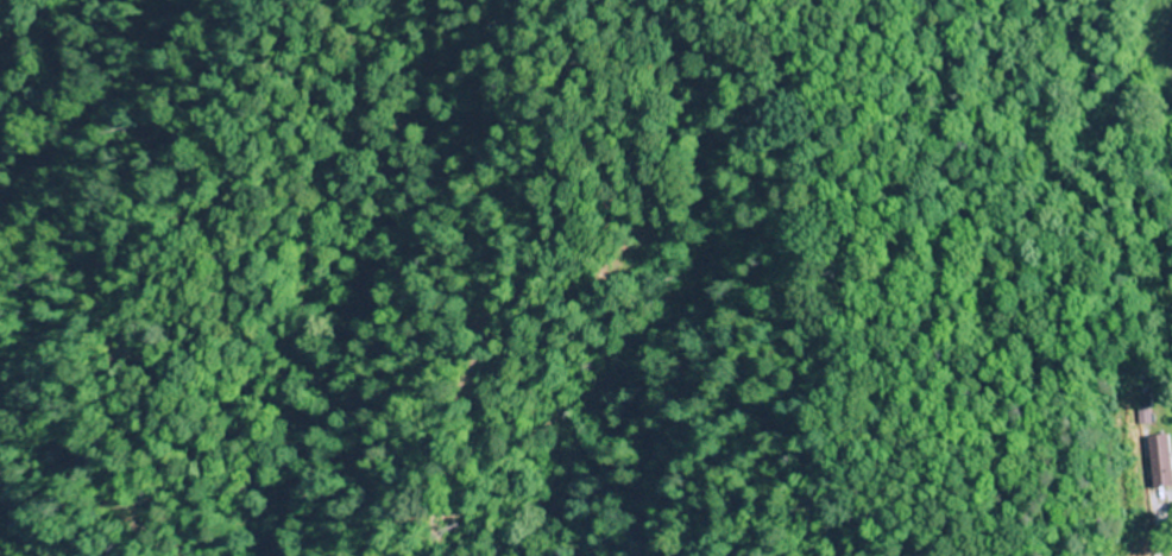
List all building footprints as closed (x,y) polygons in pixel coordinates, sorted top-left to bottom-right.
[(1155,488),(1171,486),(1171,434),(1149,436),(1155,488)]
